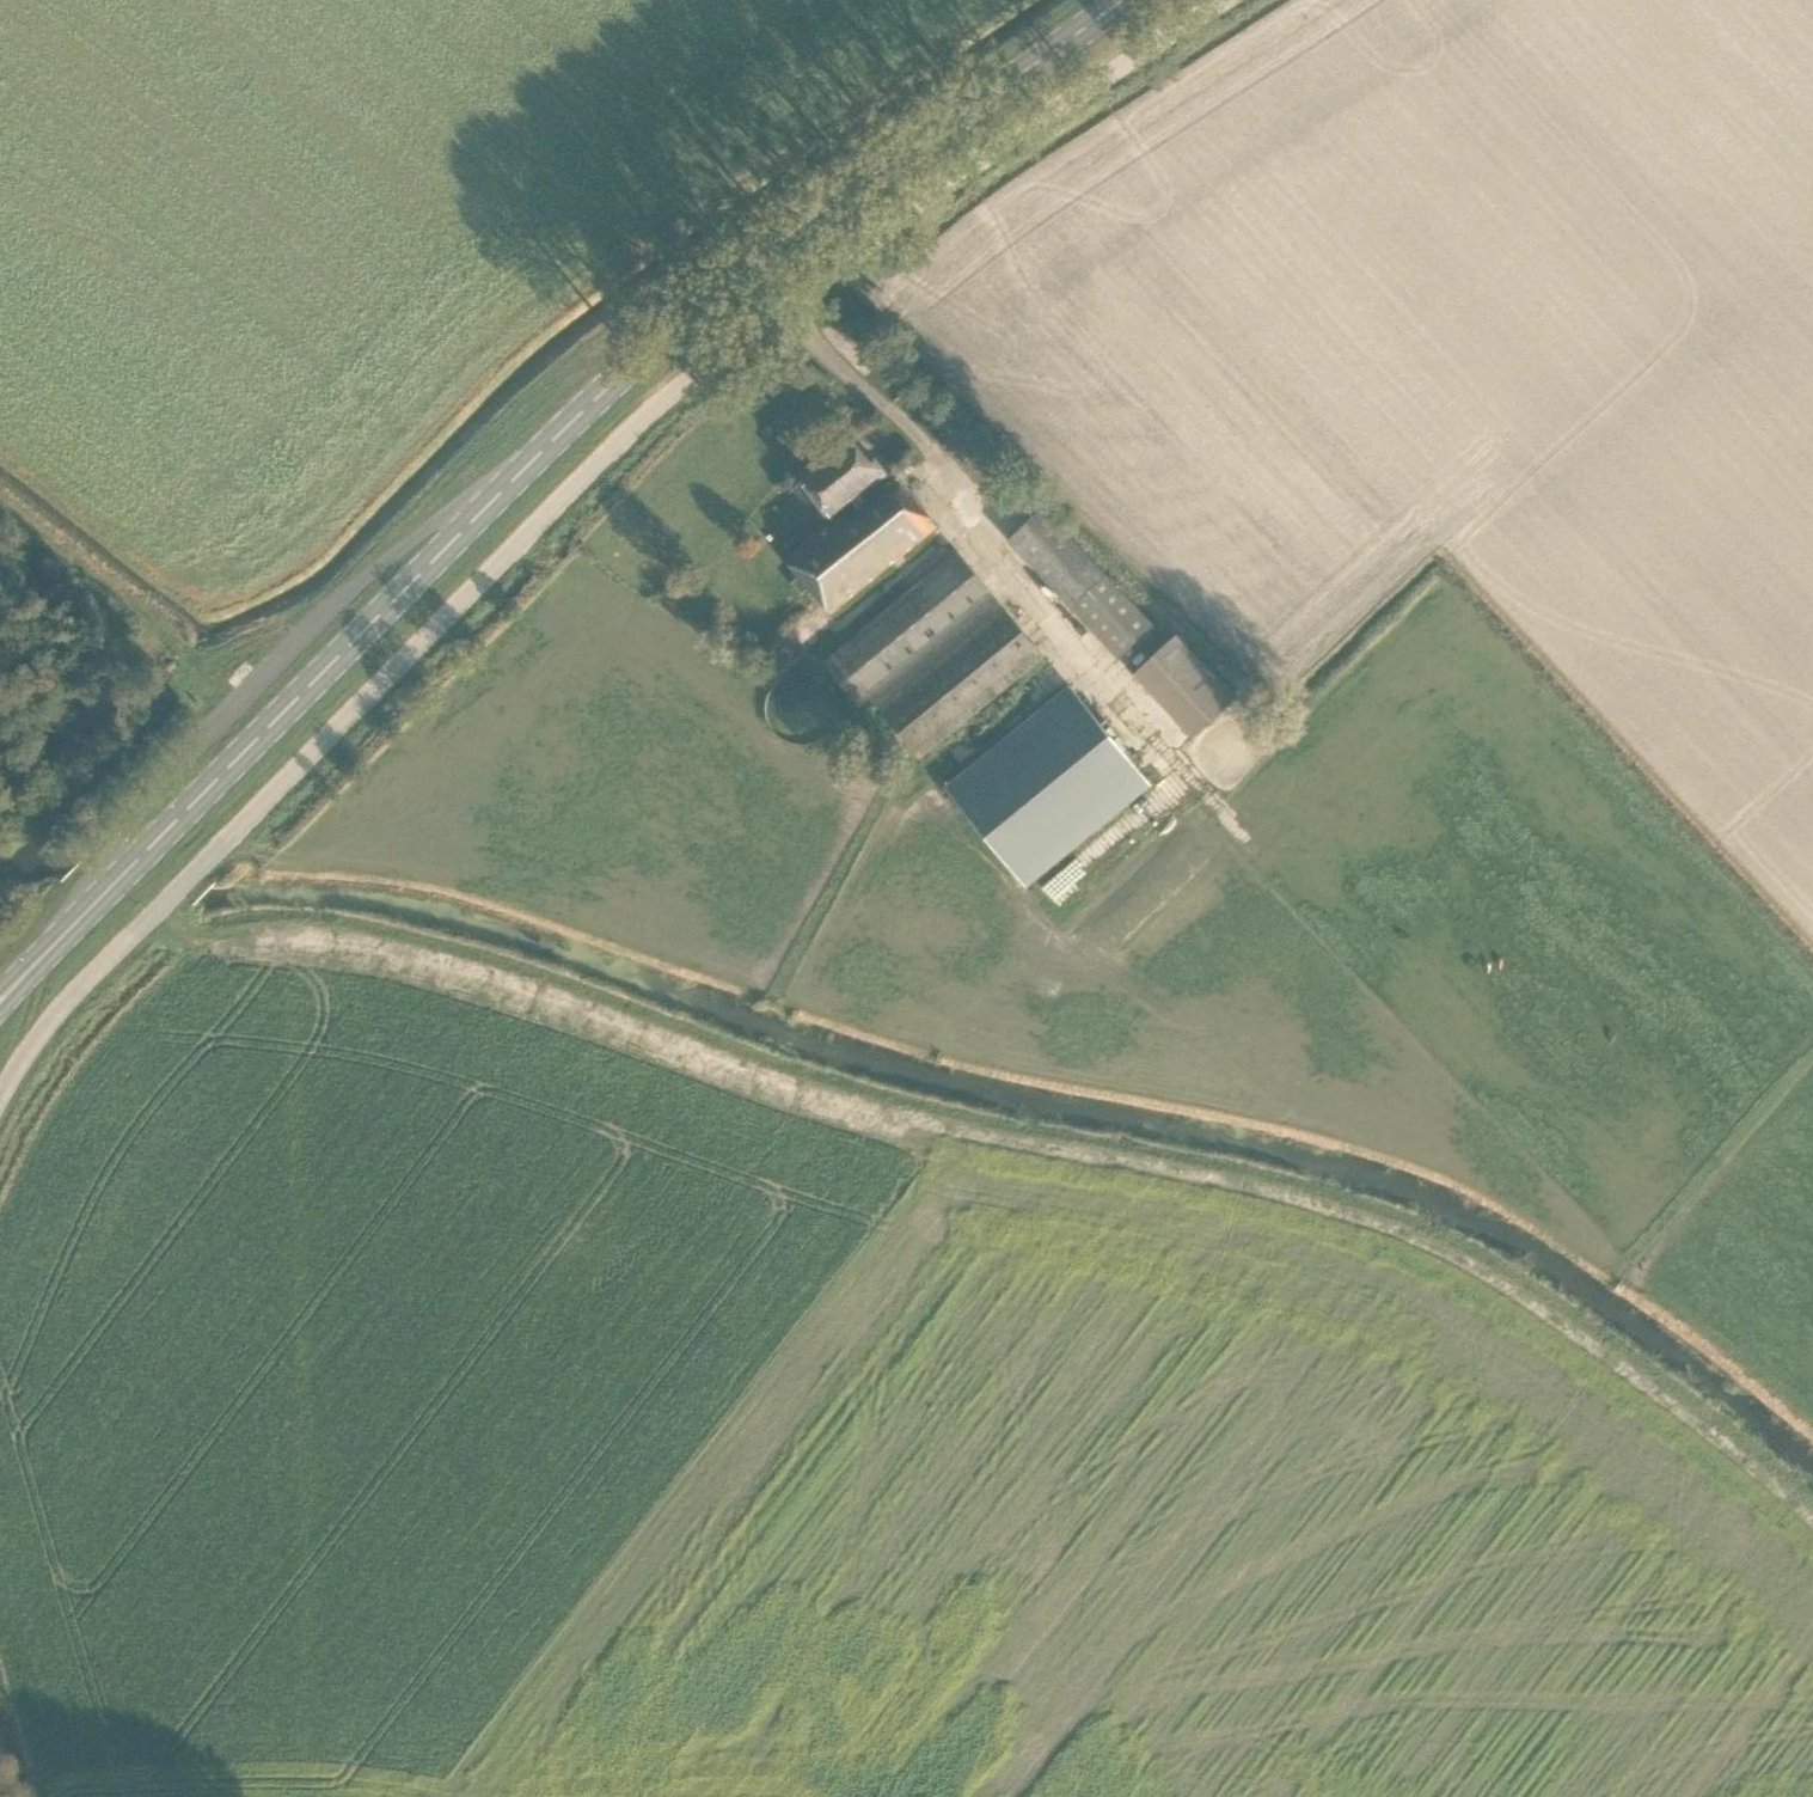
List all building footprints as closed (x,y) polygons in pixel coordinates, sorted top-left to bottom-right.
[(785,558),(832,614),(940,525),(899,475),(893,479),(887,472),(891,470),(879,455),(873,460),(853,437),(802,478),(831,513),(851,496),(855,500),(785,558)] [(1153,625),(1043,507),(1008,540),(1118,658),(1153,625)] [(871,696),(923,757),(932,768),(951,752),(941,741),(1045,654),(1002,605),(993,594),(956,550),(822,663),(859,706),(871,696)] [(1236,696),(1178,633),(1134,673),(1192,737),(1236,696)] [(1046,681),(1025,701),(1033,711),(1055,691),(1046,681)] [(1150,784),(1069,686),(950,786),(1031,883),(1150,784)]
